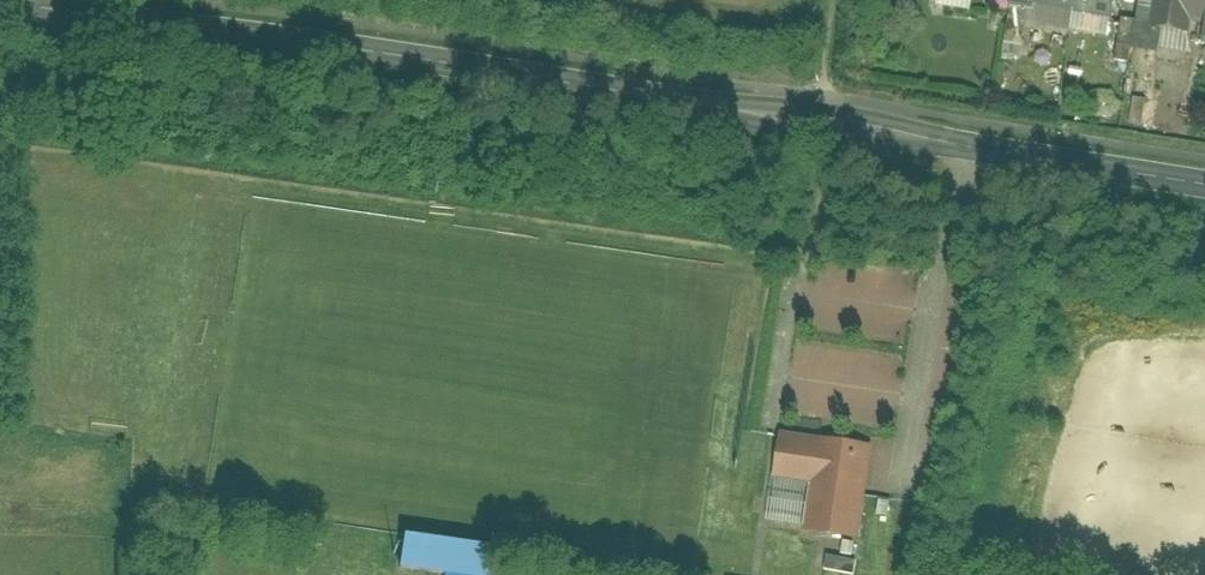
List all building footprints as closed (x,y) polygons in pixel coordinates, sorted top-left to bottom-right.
[(1074,13),(1109,18),(1111,0),(1033,0),(1029,29),(1070,36),(1074,13)] [(1186,33),(1188,23),(1198,24),(1195,42),(1204,44),(1204,0),(1151,0),(1147,26),(1186,33)] [(770,478),(808,483),(801,533),(858,541),(872,446),(777,433),(770,478)] [(407,572),(445,574),(496,574),(499,547),(410,539),(407,572)]
